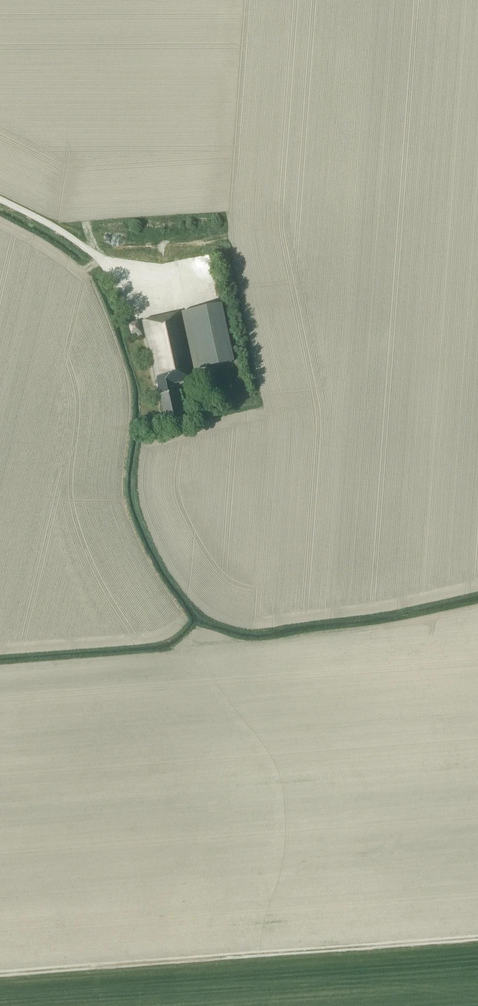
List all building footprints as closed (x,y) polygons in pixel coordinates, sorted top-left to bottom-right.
[(180,313),(193,372),(233,363),(220,304),(180,313)] [(193,380),(179,313),(141,322),(154,380),(155,380),(157,388),(156,389),(157,393),(158,394),(165,423),(180,419),(172,384),(193,380)] [(130,335),(139,333),(137,322),(128,325),(130,335)] [(210,385),(219,383),(217,372),(208,374),(210,385)]
